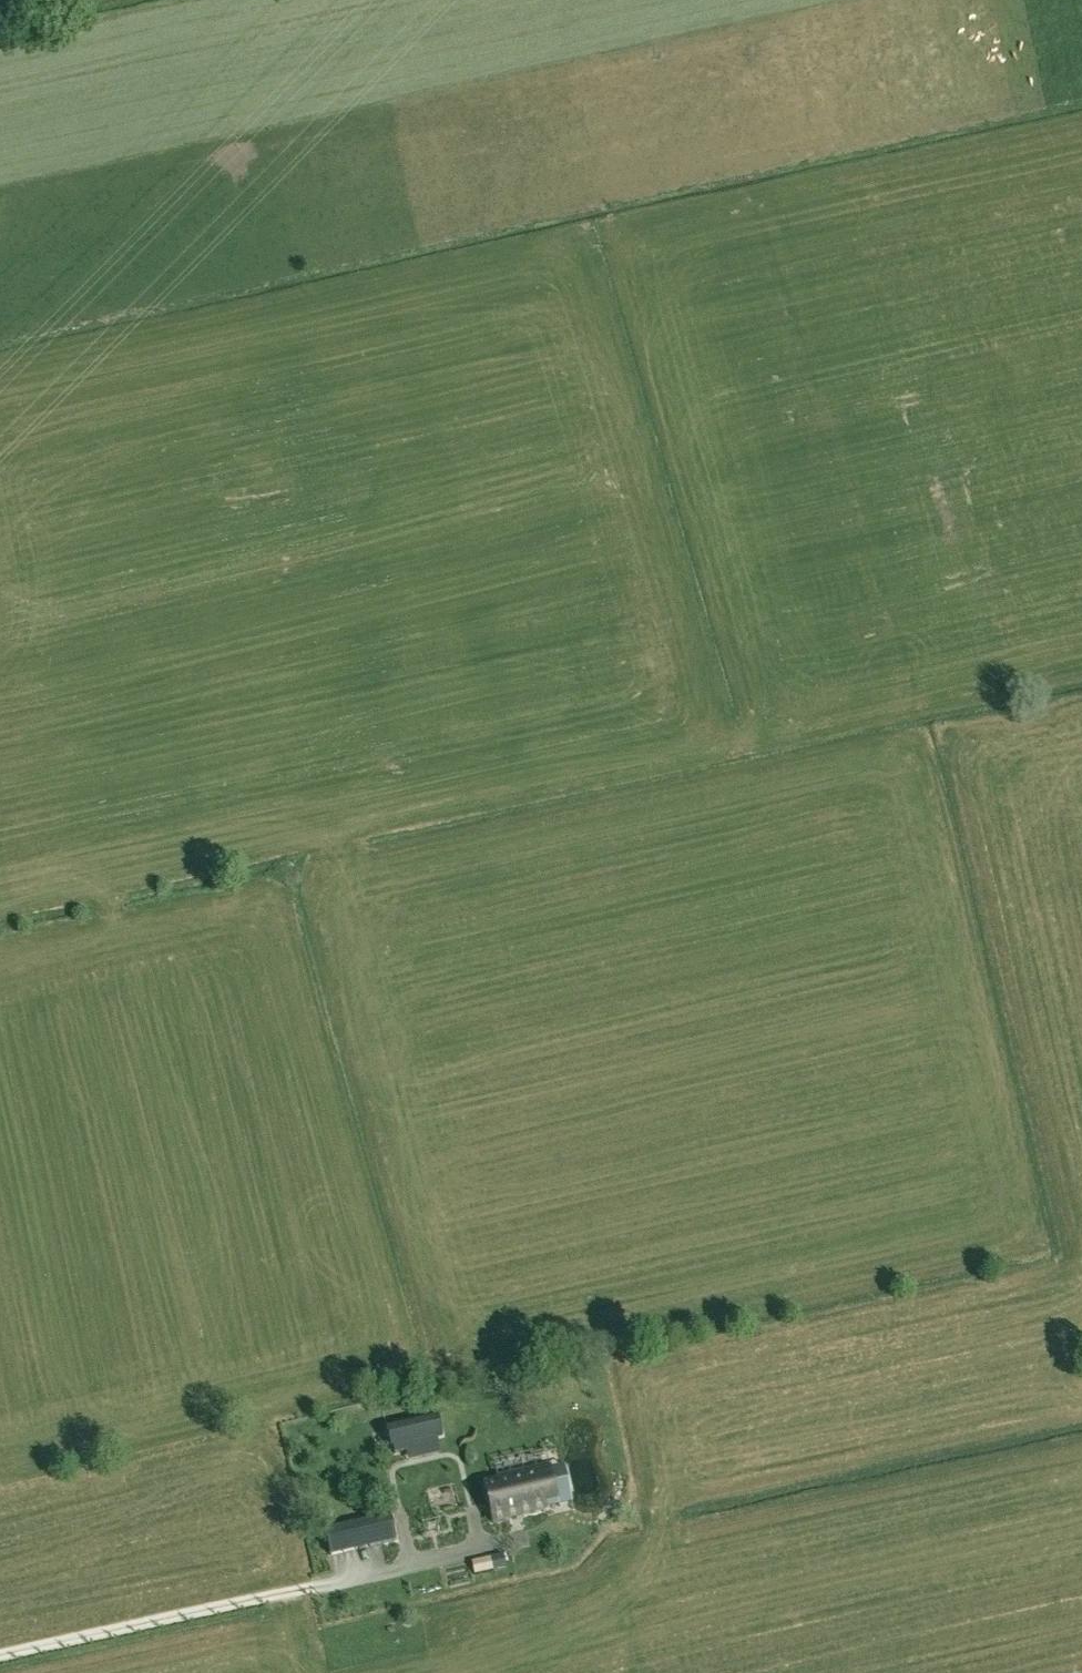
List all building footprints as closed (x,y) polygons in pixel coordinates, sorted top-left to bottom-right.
[(386,1428),(391,1447),(443,1435),(438,1416),(386,1428)] [(468,1457),(470,1471),(520,1465),(519,1452),(468,1457)] [(556,1493),(549,1466),(483,1481),(492,1523),(546,1511),(543,1496),(556,1493)] [(447,1500),(403,1511),(408,1530),(452,1519),(447,1500)] [(371,1517),(378,1544),(396,1540),(390,1513),(371,1517)] [(491,1556),(494,1570),(506,1567),(503,1554),(491,1556)]
